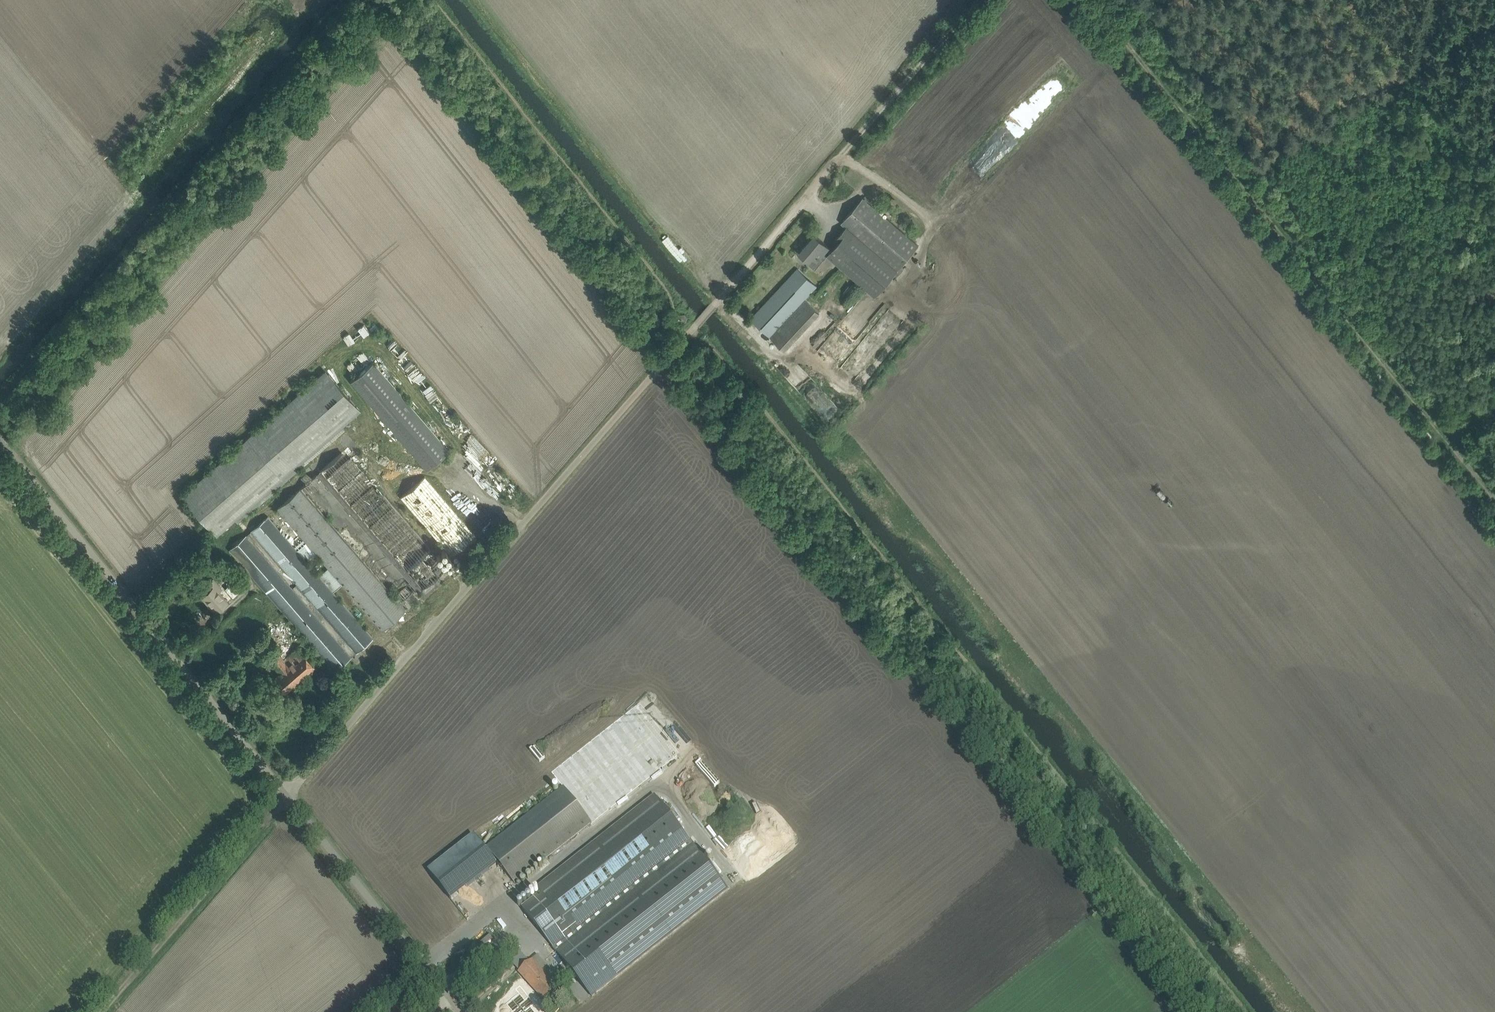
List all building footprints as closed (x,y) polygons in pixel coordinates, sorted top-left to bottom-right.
[(856,235),(833,260),(875,296),(919,245),(871,204),(867,201),(864,198),(863,197),(842,222),(846,226),(856,235)] [(815,234),(799,253),(809,260),(807,262),(815,269),(827,255),(833,260),(856,235),(846,226),(836,238),(839,241),(832,249),(829,247),(829,246),(815,234)] [(751,318),(785,350),(820,313),(805,299),(811,292),(792,274),(751,318)] [(688,317),(685,314),(681,314),(680,315),(685,323),(687,321),(688,317)] [(350,381),(427,469),(448,450),(372,362),(350,381)] [(233,520),(246,535),(251,531),(241,520),(345,429),(342,426),(360,410),(354,403),(360,399),(337,373),(332,377),(326,370),(181,495),(216,535),(233,520)] [(345,450),(277,509),(328,567),(319,575),(333,591),(342,584),(376,622),(382,629),(406,609),(399,602),(415,588),(418,591),(446,567),(345,450)] [(416,515),(451,556),(476,535),(425,476),(401,497),(411,508),(416,515)] [(246,535),(229,549),(284,612),(334,671),(373,637),(333,591),(319,575),(268,516),(251,531),(246,535)] [(208,602),(216,611),(227,601),(219,591),(222,588),(213,579),(207,584),(211,589),(202,596),(207,603),(208,602)] [(235,581),(224,589),(232,598),(242,589),(235,581)] [(315,666),(298,647),(284,659),(280,654),(271,662),(280,672),(273,679),(285,692),(315,666)] [(486,847),(515,883),(592,822),(564,786),(486,847)] [(538,888),(542,893),(523,908),(593,996),(730,888),(657,794),(538,888)] [(497,864),(474,834),(428,870),(452,900),(497,864)] [(1181,942),(1179,943),(1186,951),(1188,950),(1189,945),(1186,941),(1181,942)] [(550,980),(532,959),(519,971),(535,989),(536,988),(547,999),(557,990),(549,981),(550,980)]
